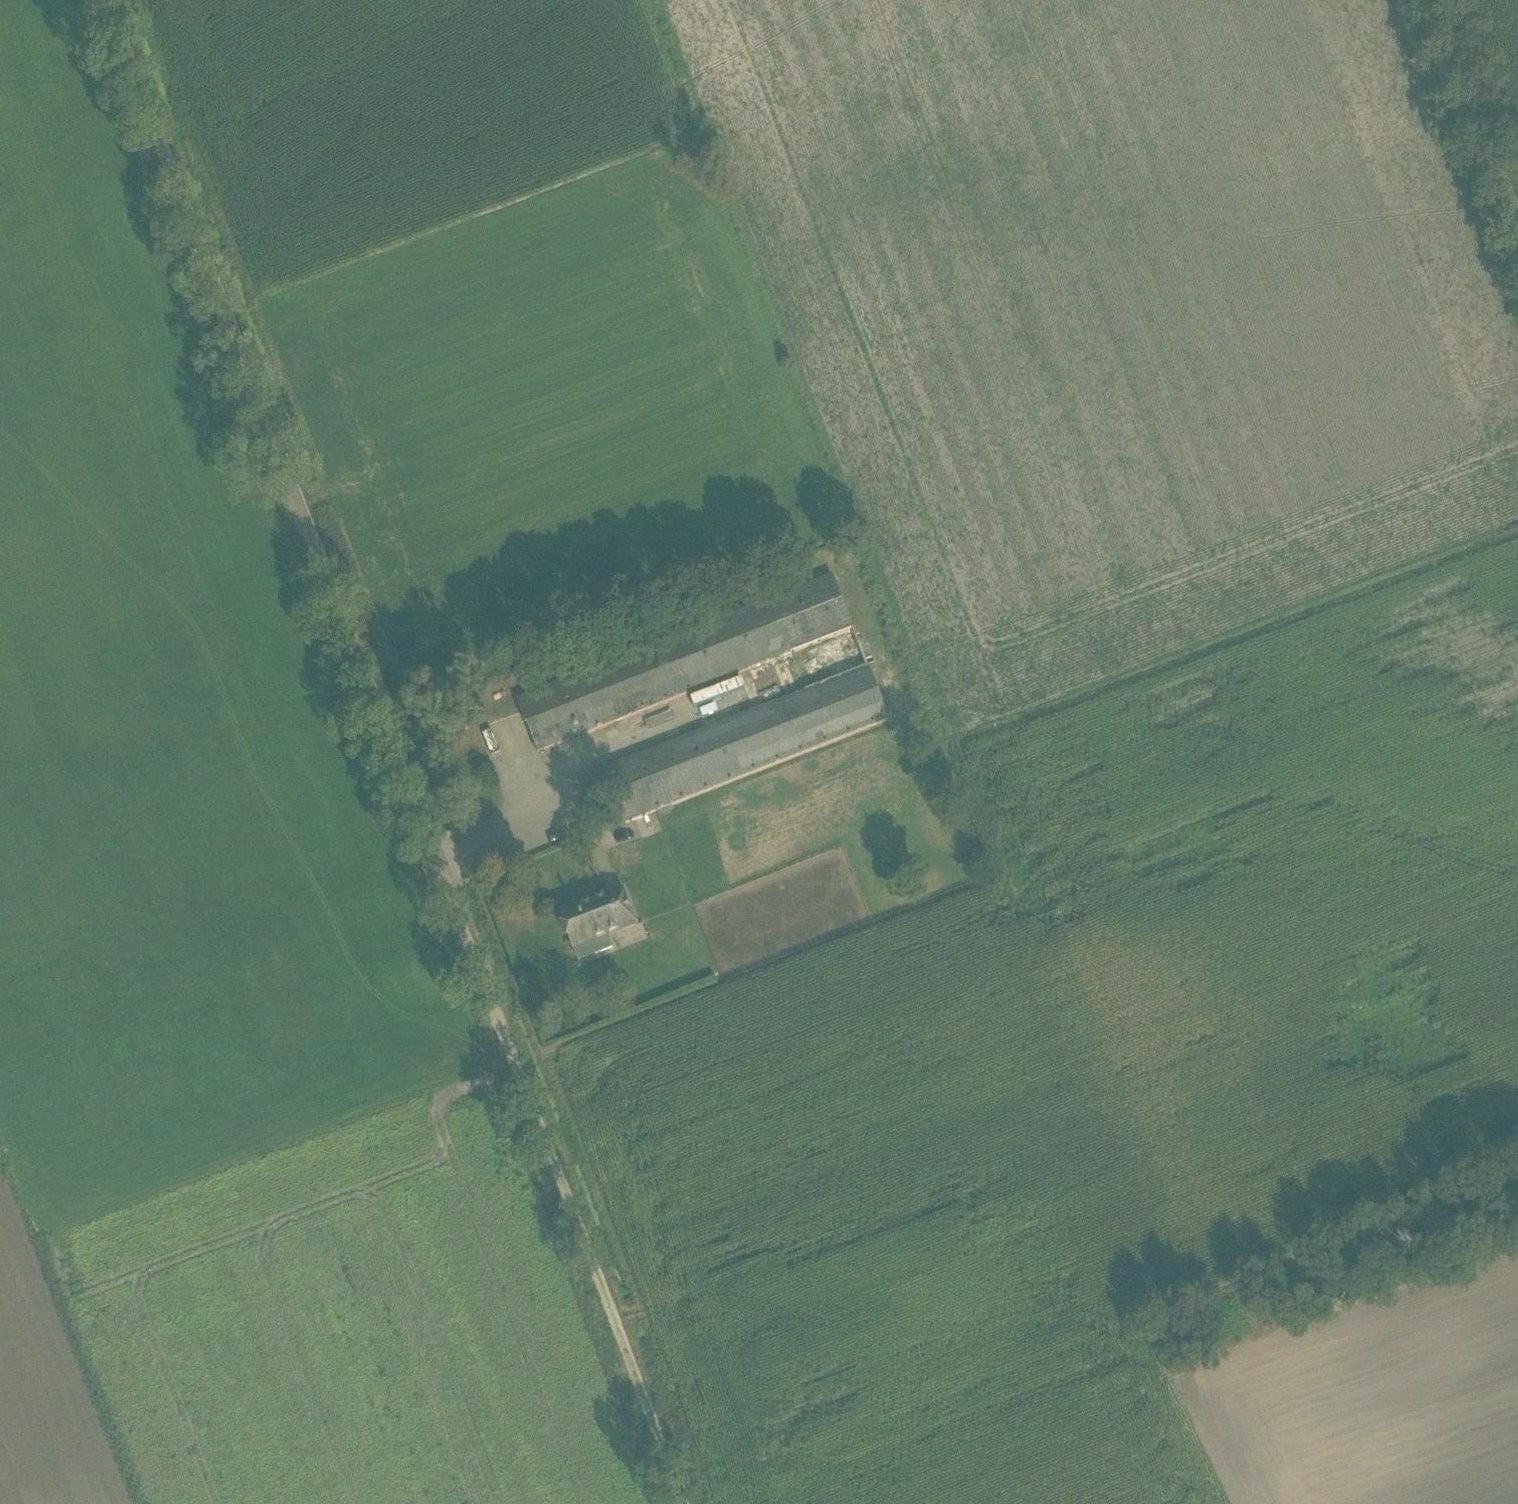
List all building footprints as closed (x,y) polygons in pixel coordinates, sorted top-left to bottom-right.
[(536,693),(517,700),(538,754),(557,746),(750,670),(853,629),(831,575),(769,600),(536,693)] [(628,762),(605,771),(606,772),(616,798),(626,824),(649,815),(667,808),(889,720),(867,667),(867,666),(779,702),(765,707),(646,755),(628,762)] [(579,909),(560,916),(573,950),(591,943),(597,956),(614,949),(609,936),(636,925),(623,892),(579,909)]
